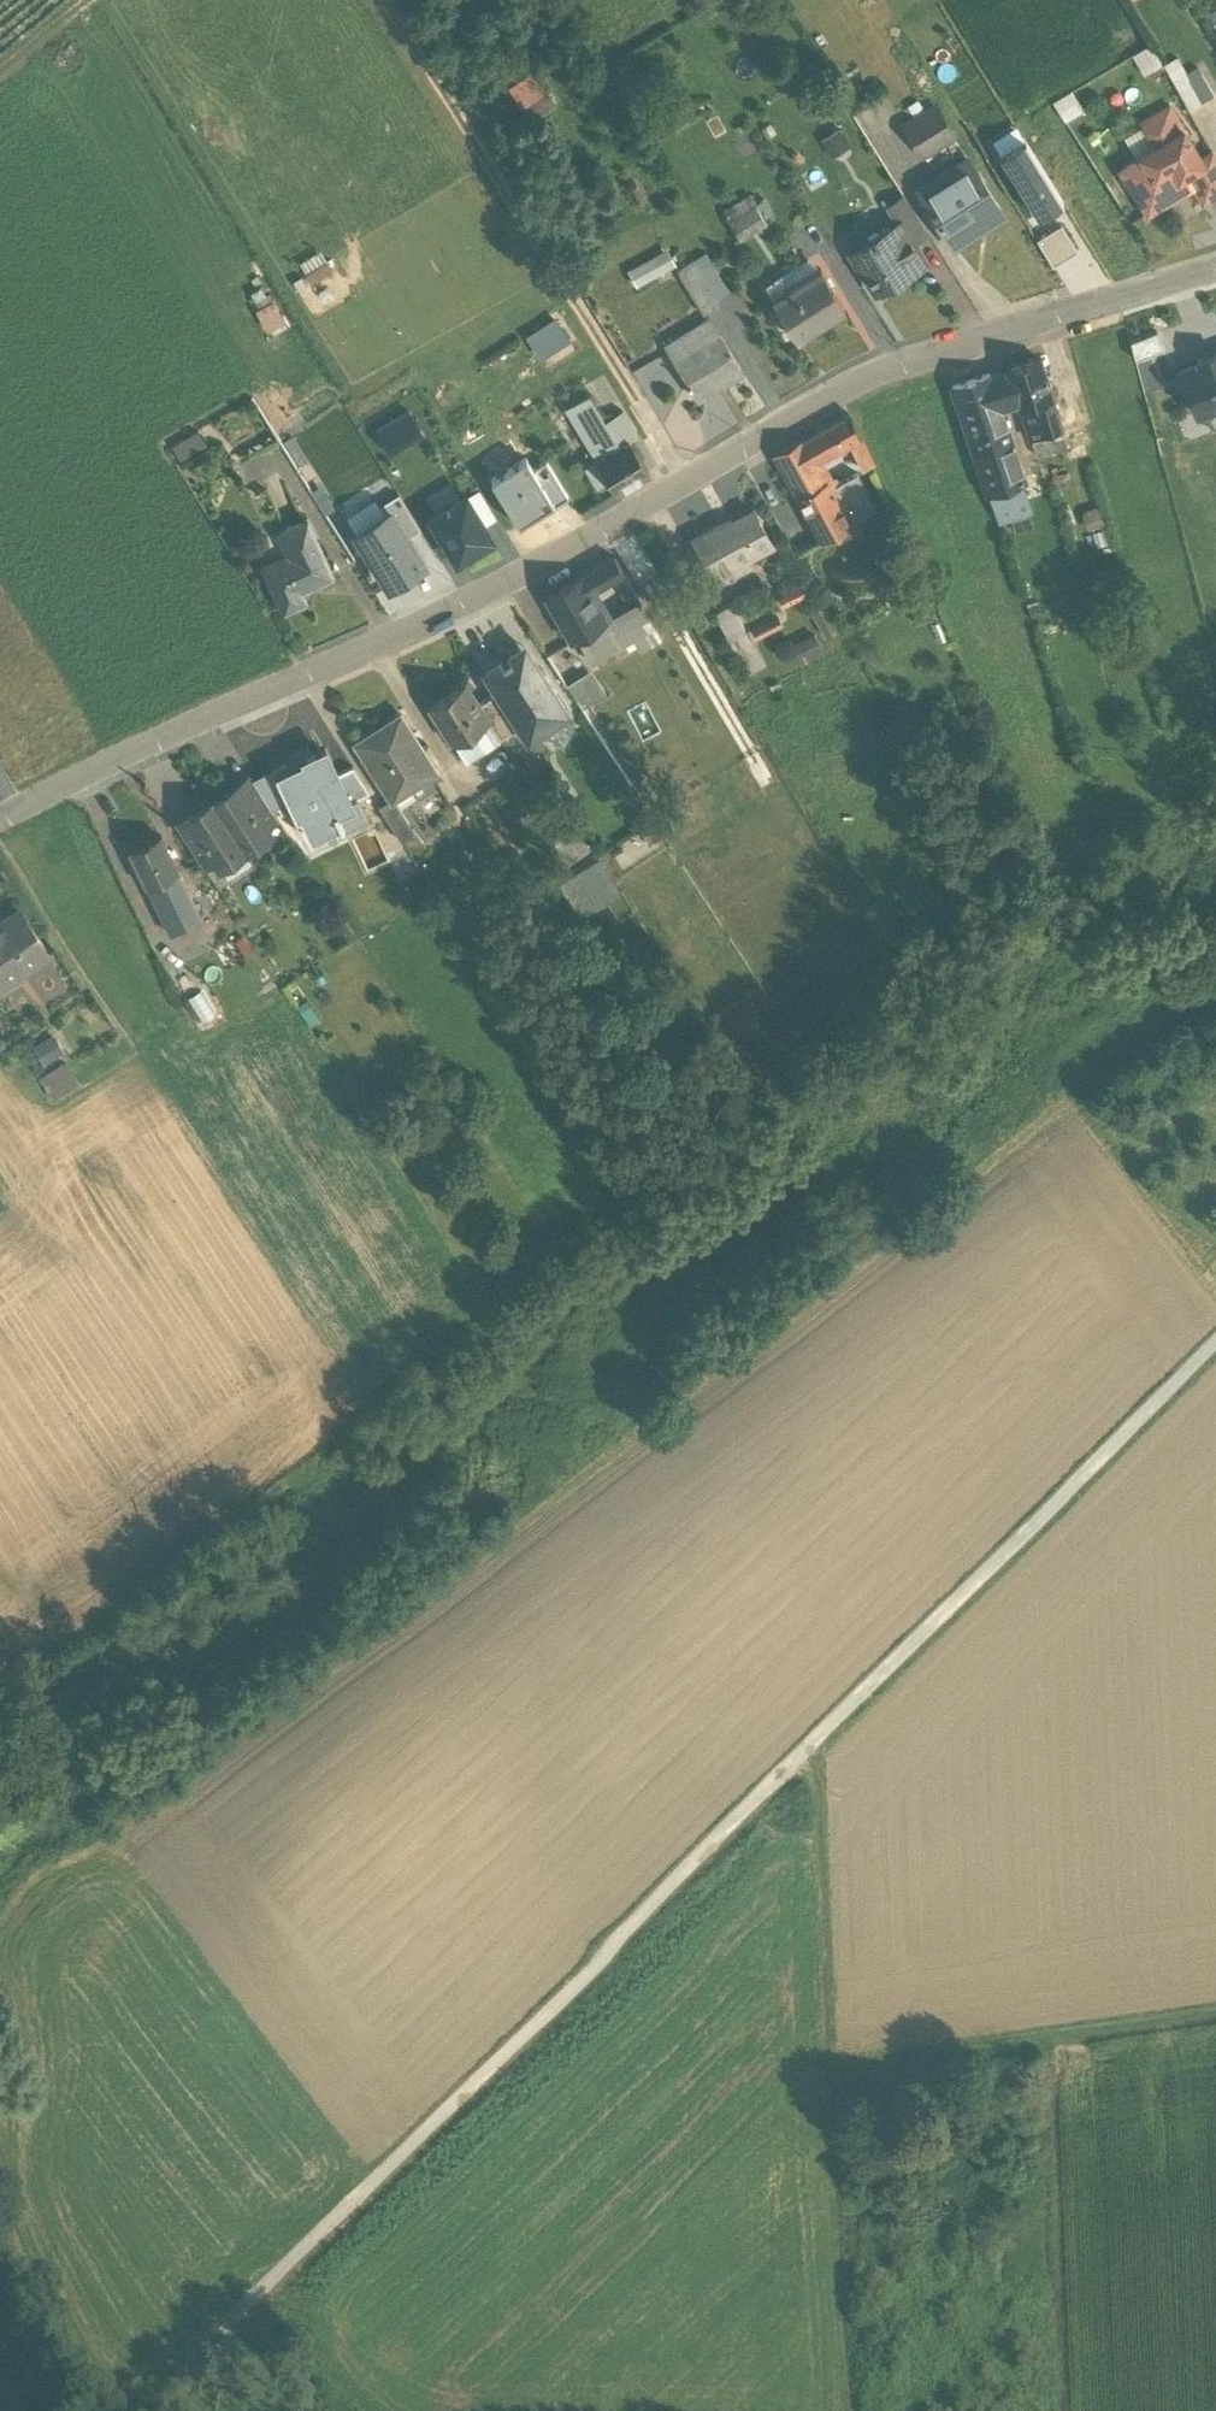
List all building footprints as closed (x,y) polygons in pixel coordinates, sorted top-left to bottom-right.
[(1138,72),(1149,90),(1165,80),(1154,62),(1138,72)] [(1170,82),(1196,124),(1215,111),(1215,109),(1202,87),(1195,91),(1184,73),(1170,82)] [(509,94),(531,128),(563,108),(541,74),(509,94)] [(1068,137),(1085,126),(1074,109),(1057,119),(1068,137)] [(937,119),(907,139),(925,168),(956,149),(937,119)] [(1208,179),(1173,122),(1147,138),(1162,163),(1125,185),(1152,230),(1198,202),(1192,192),(1209,181),(1208,179)] [(1139,168),(1155,156),(1143,140),(1127,153),(1139,168)] [(1044,232),(1068,216),(1029,157),(1005,172),(1044,232)] [(1192,192),(1198,202),(1207,217),(1215,212),(1215,174),(1208,179),(1209,181),(1192,192)] [(972,176),(922,206),(956,261),(1006,230),(972,176)] [(930,248),(908,212),(889,224),(899,240),(903,237),(915,257),(930,248)] [(752,213),(727,227),(741,252),(766,238),(756,219),(752,213)] [(915,257),(903,237),(899,240),(854,267),(879,309),(928,278),(915,257)] [(1082,268),(1064,242),(1041,257),(1059,284),(1082,268)] [(707,266),(695,273),(704,290),(718,312),(730,304),(707,266)] [(656,269),(630,283),(638,298),(664,283),(656,269)] [(815,270),(783,284),(788,296),(820,282),(815,270)] [(695,273),(679,283),(689,299),(704,290),(695,273)] [(847,324),(824,283),(791,302),(777,310),(776,310),(799,351),(847,324)] [(784,288),(769,297),(776,310),(777,310),(791,302),(784,288)] [(718,312),(704,290),(689,299),(705,326),(721,317),(718,312)] [(710,330),(666,357),(681,381),(703,367),(699,362),(721,348),(710,330)] [(557,334),(531,351),(543,370),(568,353),(569,353),(557,334)] [(721,348),(699,362),(703,367),(681,381),(699,412),(744,385),(722,348),(721,348)] [(1160,348),(1134,360),(1138,378),(1167,366),(1160,348)] [(1200,377),(1202,381),(1183,389),(1200,432),(1215,426),(1215,371),(1200,377)] [(1041,377),(1009,388),(1019,416),(1021,415),(1024,426),(1054,416),(1041,377)] [(1019,416),(1009,388),(990,394),(999,422),(1019,416)] [(999,422),(990,394),(956,406),(989,508),(1024,497),(999,422)] [(607,437),(591,410),(567,423),(599,475),(622,461),(607,437)] [(1054,416),(1024,426),(1035,457),(1064,447),(1054,416)] [(379,444),(391,466),(424,447),(411,426),(379,444)] [(624,426),(607,437),(622,461),(631,455),(632,456),(640,451),(624,426)] [(851,429),(822,446),(835,467),(853,458),(862,453),(851,429)] [(198,441),(173,456),(180,469),(206,454),(198,441)] [(835,467),(822,446),(806,455),(817,476),(835,467)] [(1064,447),(1035,457),(1039,474),(1043,473),(1070,466),(1064,447)] [(862,453),(853,458),(865,485),(875,479),(862,453)] [(599,475),(598,475),(618,508),(651,487),(632,456),(631,455),(622,461),(599,475)] [(806,455),(778,471),(779,473),(825,556),(879,525),(859,489),(833,504),(817,476),(806,455)] [(545,527),(557,521),(535,484),(528,472),(493,493),(520,539),(543,525),(545,527)] [(535,484),(557,521),(570,513),(548,476),(535,484)] [(1024,497),(989,508),(1001,542),(1034,531),(1029,514),(1024,497)] [(479,505),(467,512),(486,542),(497,534),(479,505)] [(399,509),(382,521),(387,528),(391,525),(408,553),(422,544),(399,509)] [(460,573),(492,553),(486,542),(467,512),(434,532),(460,573)] [(358,546),(391,600),(425,579),(408,553),(391,525),(387,528),(358,546)] [(723,541),(696,556),(718,595),(776,562),(756,526),(724,544),(723,541)] [(296,564),(264,579),(285,624),(306,614),(302,603),(334,589),(308,532),(286,542),(296,564)] [(616,572),(581,592),(590,608),(616,595),(626,590),(616,572)] [(626,590),(616,595),(629,617),(639,611),(626,590)] [(590,608),(581,592),(547,611),(573,656),(578,653),(606,637),(590,608)] [(780,613),(785,622),(814,608),(809,598),(780,613)] [(644,620),(639,611),(629,617),(634,626),(644,620)] [(634,626),(609,641),(606,637),(578,653),(600,689),(663,654),(644,620),(634,626)] [(815,627),(829,653),(838,648),(824,622),(815,627)] [(733,623),(715,634),(751,691),(769,680),(733,623)] [(761,654),(786,642),(781,633),(757,645),(761,654)] [(816,651),(795,662),(805,680),(826,669),(816,651)] [(568,727),(525,660),(511,670),(515,677),(506,683),(502,675),(487,685),(500,705),(482,717),(479,718),(481,720),(490,734),(501,752),(522,739),(530,752),(541,745),(542,742),(555,733),(558,734),(568,727)] [(608,709),(593,684),(568,699),(583,724),(608,709)] [(479,718),(466,697),(431,719),(455,756),(490,734),(481,720),(479,718)] [(437,785),(401,727),(356,756),(392,812),(393,813),(395,812),(437,785)] [(490,734),(455,756),(467,774),(501,752),(490,734)] [(315,843),(319,850),(366,827),(358,810),(349,814),(336,787),(321,756),(274,779),(289,811),(295,823),(299,822),(310,845),(315,843)] [(369,804),(353,778),(336,787),(349,814),(358,810),(369,804)] [(271,820),(289,811),(274,779),(253,791),(271,820)] [(271,820),(253,791),(240,799),(265,839),(278,831),(271,820)] [(246,863),(270,847),(265,839),(240,799),(238,797),(214,813),(246,863)] [(395,812),(393,813),(392,812),(380,820),(402,855),(416,846),(395,812)] [(246,863),(214,813),(187,830),(189,833),(190,835),(214,872),(219,880),(246,863)] [(203,879),(214,872),(190,835),(189,833),(178,839),(203,879)] [(578,841),(554,857),(570,880),(594,864),(578,841)] [(177,882),(160,848),(128,864),(145,898),(146,898),(177,882)] [(560,894),(579,932),(623,909),(604,872),(560,894)] [(177,882),(146,898),(169,943),(199,928),(180,889),(177,882)] [(20,920),(0,934),(0,997),(49,964),(20,920)] [(61,1063),(49,1046),(34,1057),(46,1074),(61,1063)] [(77,1095),(63,1075),(42,1089),(56,1109),(77,1095)]
